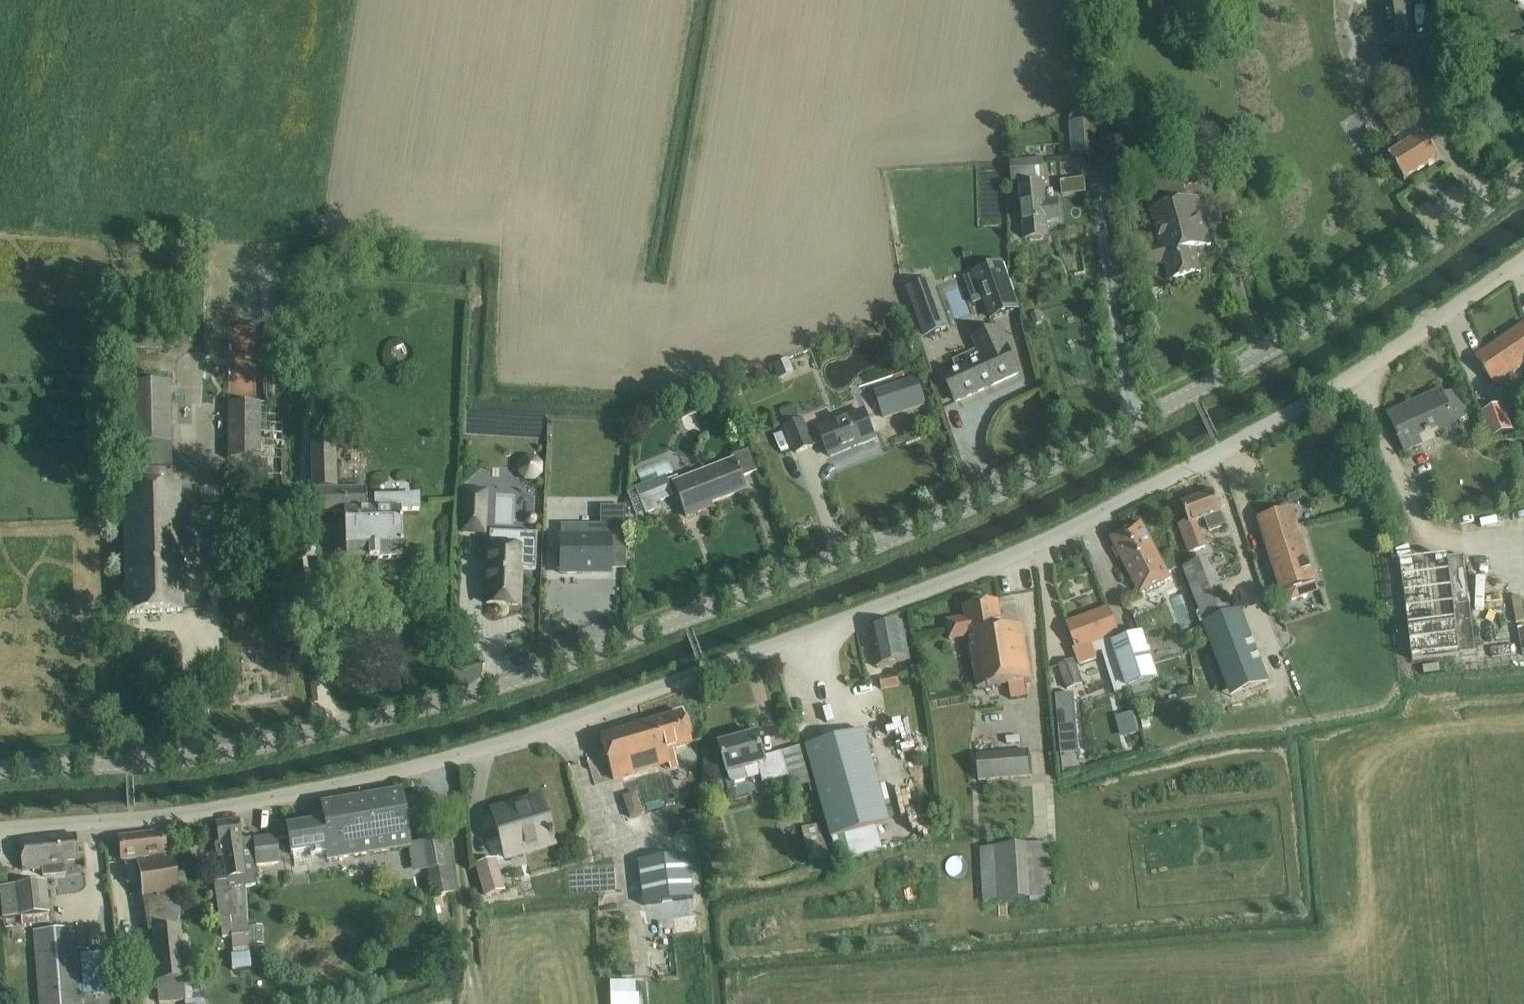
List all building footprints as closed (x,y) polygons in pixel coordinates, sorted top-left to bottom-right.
[(1385,41),(1414,37),(1408,0),(1379,0),(1385,41)] [(1396,96),(1375,110),(1395,140),(1395,139),(1402,150),(1390,158),(1394,165),(1405,182),(1438,161),(1428,144),(1423,137),(1427,134),(1417,118),(1408,102),(1402,106),(1396,96)] [(1073,157),(1100,155),(1098,121),(1070,123),(1073,157)] [(1041,147),(1004,156),(1005,171),(1011,171),(1012,182),(1044,179),(1041,147)] [(1211,245),(1206,226),(1199,199),(1188,202),(1180,174),(1154,181),(1162,209),(1151,212),(1161,245),(1140,251),(1144,268),(1165,263),(1170,281),(1201,273),(1195,249),(1211,245)] [(1074,181),(1075,193),(1086,192),(1085,180),(1074,181)] [(1059,220),(1056,201),(1044,202),(1042,185),(1020,188),(1026,239),(1048,237),(1046,221),(1059,220)] [(977,273),(964,278),(973,304),(986,299),(993,318),(1017,310),(1005,275),(1001,264),(976,273),(977,273)] [(932,283),(911,290),(927,337),(949,330),(932,283)] [(1040,311),(1031,314),(1034,325),(1043,322),(1040,311)] [(1513,332),(1516,335),(1504,343),(1502,340),(1476,357),(1484,369),(1483,370),(1486,373),(1487,372),(1494,383),(1523,362),(1523,325),(1513,332)] [(994,385),(1019,373),(999,329),(975,340),(979,350),(955,361),(958,370),(945,376),(956,402),(985,389),(984,386),(992,382),(994,385)] [(795,374),(789,359),(773,365),(778,380),(795,374)] [(917,366),(856,387),(861,401),(922,380),(917,366)] [(171,444),(169,384),(122,386),(124,445),(171,444)] [(1468,417),(1465,409),(1457,391),(1444,396),(1441,391),(1411,405),(1414,410),(1392,420),(1390,414),(1389,415),(1398,435),(1396,436),(1399,443),(1401,442),(1405,451),(1457,428),(1455,423),(1468,417)] [(359,393),(351,399),(355,405),(363,398),(359,393)] [(696,415),(689,399),(674,406),(680,421),(696,415)] [(257,458),(258,491),(281,491),(279,407),(258,407),(258,403),(226,403),(228,459),(257,458)] [(1503,404),(1481,412),(1491,439),(1513,430),(1503,404)] [(830,457),(875,439),(864,411),(819,429),(820,431),(809,436),(797,407),(781,413),(797,453),(813,447),(813,446),(824,441),(830,457)] [(329,443),(311,444),(312,466),(313,486),(315,491),(315,496),(316,514),(316,515),(317,515),(344,514),(345,538),(345,562),(402,560),(400,512),(419,511),(418,497),(376,498),(376,501),(367,502),(366,489),(337,490),(335,443),(329,443)] [(732,457),(733,461),(674,484),(687,517),(701,511),(699,507),(745,490),(740,478),(757,471),(748,450),(732,457)] [(636,487),(627,491),(636,516),(645,512),(646,513),(658,509),(655,502),(664,499),(673,496),(669,486),(666,478),(654,483),(653,481),(636,487)] [(1505,481),(1497,495),(1510,501),(1518,488),(1505,481)] [(219,487),(200,487),(200,503),(220,503),(219,487)] [(124,490),(126,594),(127,614),(182,612),(182,592),(180,488),(124,490)] [(462,489),(460,535),(486,536),(488,490),(462,489)] [(1180,525),(1190,553),(1206,547),(1197,522),(1205,519),(1209,531),(1224,526),(1220,514),(1222,514),(1214,492),(1183,504),(1189,522),(1180,525)] [(561,535),(559,535),(559,576),(611,576),(611,570),(611,546),(626,546),(626,507),(600,507),(600,525),(561,525),(561,535)] [(1258,519),(1282,594),(1290,591),(1292,599),(1319,591),(1293,509),(1258,519)] [(1162,563),(1151,541),(1141,523),(1111,539),(1140,595),(1170,579),(1168,574),(1178,569),(1172,558),(1162,563)] [(484,545),(482,607),(523,608),(524,569),(537,570),(538,533),(511,532),(511,545),(489,545),(484,545)] [(222,550),(209,551),(210,579),(224,578),(222,550)] [(1463,557),(1441,560),(1400,565),(1412,661),(1402,662),(1403,670),(1411,669),(1412,675),(1436,672),(1436,668),(1452,666),(1451,657),(1496,651),(1494,633),(1473,635),(1463,557)] [(1211,559),(1185,569),(1206,625),(1232,615),(1211,559)] [(966,619),(947,622),(951,641),(962,639),(970,638),(978,690),(1010,685),(1012,700),(1028,698),(1025,682),(1031,681),(1026,647),(1023,627),(1003,630),(999,602),(965,608),(966,619)] [(1388,603),(1381,605),(1384,617),(1393,615),(1391,607),(1389,608),(1388,603)] [(1119,633),(1116,627),(1109,609),(1088,617),(1089,619),(1069,627),(1068,624),(1067,624),(1076,648),(1074,649),(1080,664),(1096,658),(1095,655),(1104,651),(1119,701),(1131,697),(1129,691),(1127,686),(1113,643),(1115,643),(1112,635),(1119,633)] [(1264,673),(1241,612),(1232,615),(1206,625),(1204,626),(1228,687),(1264,673)] [(910,662),(906,643),(902,624),(870,630),(874,650),(877,668),(910,662)] [(1138,634),(1115,643),(1113,643),(1127,686),(1129,691),(1156,681),(1151,665),(1149,666),(1138,634)] [(1059,671),(1049,675),(1056,693),(1081,684),(1082,683),(1073,660),(1057,666),(1059,671)] [(884,691),(900,687),(897,676),(881,679),(884,691)] [(1182,691),(1177,692),(1179,698),(1183,697),(1183,698),(1197,696),(1195,687),(1182,689),(1182,691)] [(93,708),(93,713),(96,717),(101,717),(105,714),(105,709),(102,705),(97,705),(93,708)] [(1073,709),(1058,710),(1062,750),(1077,749),(1073,709)] [(691,743),(688,732),(682,713),(600,737),(606,757),(612,779),(670,763),(672,770),(678,768),(672,749),(691,743)] [(806,747),(812,766),(831,839),(834,841),(840,863),(884,851),(877,827),(890,823),(864,731),(806,747)] [(721,746),(731,782),(735,785),(744,783),(747,778),(747,776),(748,776),(747,771),(758,768),(763,784),(789,777),(782,752),(765,757),(759,735),(721,746)] [(978,781),(1031,777),(1029,752),(976,756),(978,781)] [(409,847),(403,811),(400,791),(321,805),(324,820),(286,827),(290,847),(291,855),(310,852),(311,862),(409,847)] [(639,791),(625,796),(632,818),(646,813),(639,791)] [(492,811),(506,858),(554,845),(547,822),(542,802),(515,810),(514,805),(492,811)] [(700,810),(687,812),(688,822),(702,821),(700,810)] [(225,877),(213,879),(217,917),(219,917),(223,937),(231,936),(232,946),(234,955),(234,960),(239,959),(240,970),(241,976),(251,974),(250,968),(252,967),(251,958),(248,944),(245,886),(256,885),(253,858),(250,838),(241,839),(238,819),(216,823),(219,841),(217,842),(214,844),(217,856),(219,858),(223,857),(225,877)] [(163,833),(162,833),(120,838),(123,860),(144,858),(145,862),(137,863),(147,930),(152,930),(157,982),(158,981),(160,1002),(185,1000),(183,980),(185,980),(180,928),(179,918),(177,877),(175,857),(165,859),(165,855),(166,855),(163,833)] [(79,860),(79,855),(77,835),(20,841),(22,861),(23,871),(41,869),(41,876),(64,874),(63,861),(79,860)] [(254,838),(257,866),(265,865),(265,869),(271,868),(271,864),(279,863),(275,835),(254,838)] [(441,839),(409,845),(414,871),(428,869),(430,877),(433,876),(437,897),(442,896),(458,892),(447,840),(441,841),(441,839)] [(1053,901),(1050,846),(979,848),(983,905),(1053,901)] [(641,860),(646,902),(694,896),(689,854),(641,860)] [(494,863),(476,868),(476,866),(470,867),(474,906),(481,905),(488,903),(487,899),(503,894),(494,863)] [(0,868),(0,883),(8,883),(7,867),(0,868)] [(50,922),(46,881),(0,886),(0,901),(2,918),(20,917),(22,925),(50,922)] [(179,918),(180,928),(185,980),(183,980),(185,1000),(185,1003),(196,1003),(195,999),(206,998),(204,976),(191,977),(186,917),(179,918)] [(75,927),(32,931),(38,1003),(81,1003),(81,998),(84,998),(84,995),(105,993),(103,965),(105,965),(105,972),(117,971),(115,950),(103,951),(103,952),(80,954),(81,967),(82,984),(80,985),(77,948),(102,946),(100,925),(75,927)] [(634,966),(621,966),(621,977),(635,977),(634,966)] [(610,1003),(639,1003),(639,996),(636,996),(636,982),(609,983),(610,1003)]
